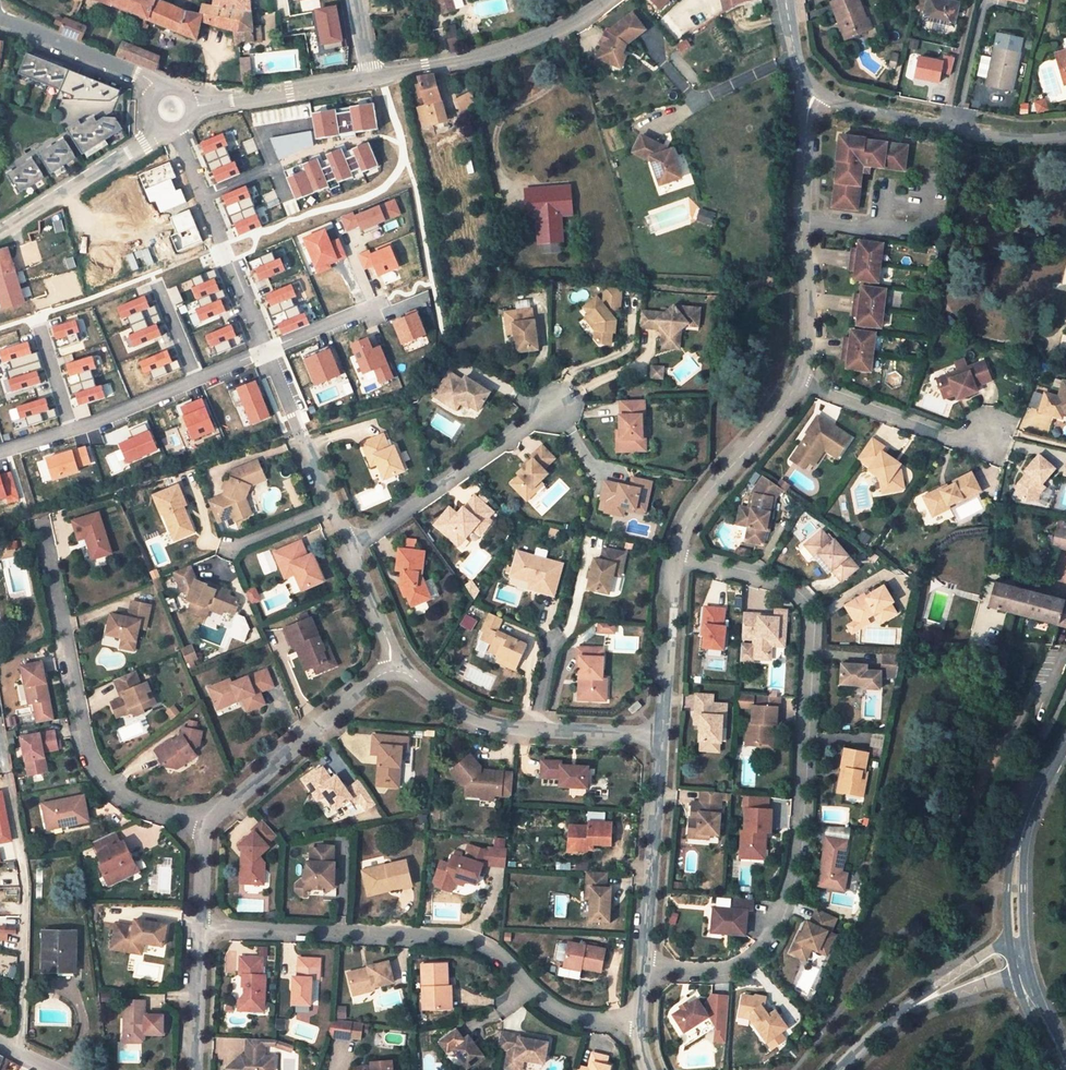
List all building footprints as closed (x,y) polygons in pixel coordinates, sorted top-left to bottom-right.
[(147,20),(196,40),(200,21),(220,27),(236,31),(238,44),(261,43),(259,26),(252,27),(249,0),(213,0),(212,7),(203,5),(201,16),(187,13),(157,0),(97,0),(112,6),(113,4),(145,17),(143,23),(145,24),(147,20)] [(441,13),(443,14),(455,10),(451,0),(437,0),(438,4),(441,13)] [(660,9),(668,0),(650,0),(660,9)] [(725,12),(735,5),(754,0),(722,0),(725,12)] [(866,19),(858,0),(838,0),(831,3),(838,21),(844,18),(846,24),(845,25),(846,26),(841,28),(845,39),(867,31),(863,20),(866,19)] [(953,27),(958,3),(943,0),(917,0),(914,14),(924,17),(923,20),(931,22),(945,25),(953,27)] [(336,8),(317,11),(324,52),(335,50),(343,48),(336,8)] [(324,52),(317,11),(312,12),(320,55),(336,52),(335,50),(324,52)] [(645,30),(632,13),(608,31),(607,33),(604,41),(597,57),(611,63),(616,52),(621,55),(625,45),(645,30)] [(64,21),(58,18),(55,24),(62,27),(64,21)] [(863,20),(867,31),(872,28),(868,18),(866,19),(863,20)] [(62,27),(59,32),(81,41),(86,28),(65,19),(64,21),(62,27)] [(943,34),(945,25),(931,22),(929,31),(943,34)] [(459,42),(455,27),(445,29),(449,44),(459,42)] [(691,48),(687,41),(678,46),(682,53),(691,48)] [(459,42),(449,44),(450,52),(461,50),(459,42)] [(130,60),(134,48),(122,43),(117,55),(130,60)] [(994,47),(992,58),(988,78),(986,86),(1012,91),(1020,53),(994,47)] [(160,58),(134,48),(130,60),(157,70),(160,58)] [(1055,54),(1063,79),(1065,78),(1065,51),(1055,54)] [(621,55),(616,52),(611,63),(620,67),(625,56),(621,55)] [(34,56),(27,53),(19,73),(61,91),(57,99),(63,100),(66,94),(74,97),(73,100),(110,102),(118,96),(121,91),(62,67),(34,56)] [(35,53),(34,56),(62,67),(63,65),(35,53)] [(892,54),(889,66),(896,67),(899,55),(892,54)] [(940,62),(919,57),(915,77),(938,82),(941,72),(949,74),(953,58),(942,55),(940,62)] [(988,78),(992,58),(982,56),(978,73),(979,76),(988,78)] [(252,75),(251,58),(240,58),(241,76),(252,75)] [(445,116),(434,75),(419,78),(420,84),(424,97),(426,105),(418,108),(423,127),(446,121),(446,120),(450,119),(449,115),(445,116)] [(424,97),(420,84),(416,85),(420,98),(424,97)] [(475,103),(472,90),(455,100),(459,111),(475,103)] [(1034,102),(1037,113),(1048,110),(1045,99),(1034,102)] [(335,110),(312,113),(316,137),(377,128),(373,103),(350,107),(351,111),(336,114),(335,110)] [(78,121),(65,129),(81,154),(84,153),(104,140),(122,129),(115,118),(103,117),(96,121),(93,116),(81,124),(78,121)] [(223,134),(200,143),(208,163),(228,155),(224,146),(228,145),(223,134)] [(663,153),(658,150),(660,145),(641,135),(633,153),(647,159),(650,158),(660,185),(676,180),(673,169),(677,167),(671,150),(670,150),(663,153)] [(865,141),(866,140),(845,137),(845,143),(839,142),(837,162),(838,162),(832,207),(856,210),(859,191),(855,191),(859,161),(863,162),(904,167),(907,146),(865,141)] [(64,139),(38,155),(50,174),(75,158),(64,139)] [(104,140),(84,153),(87,158),(107,145),(104,140)] [(326,154),(330,165),(321,169),(317,159),(302,164),(305,170),(286,178),(295,199),(328,186),(326,182),(336,178),(337,182),(353,176),(351,172),(360,168),(361,172),(377,166),(368,143),(353,149),(355,155),(346,159),(341,148),(326,154)] [(228,155),(208,163),(217,183),(240,174),(234,161),(231,162),(228,155)] [(6,175),(18,194),(44,178),(32,159),(6,175)] [(859,191),(862,165),(904,171),(904,167),(863,162),(859,161),(855,191),(859,191)] [(176,178),(169,162),(139,175),(150,202),(155,200),(160,212),(186,202),(181,189),(175,191),(171,180),(176,178)] [(681,178),(677,167),(673,169),(676,180),(681,178)] [(245,186),(221,196),(229,216),(253,206),(245,186)] [(570,187),(547,189),(547,194),(525,195),(527,217),(538,216),(538,217),(540,244),(542,244),(543,253),(560,251),(559,242),(561,242),(559,215),(573,214),(570,187)] [(353,212),(341,217),(347,232),(361,226),(364,234),(379,228),(378,224),(401,215),(395,199),(354,215),(353,212)] [(229,216),(237,236),(261,226),(253,206),(229,216)] [(202,241),(189,210),(171,218),(177,234),(171,236),(177,251),(202,241)] [(715,214),(705,210),(701,220),(711,224),(715,214)] [(332,267),(330,263),(345,257),(338,239),(330,242),(325,230),(304,238),(318,272),(332,267)] [(857,253),(851,252),(850,260),(880,264),(882,245),(859,242),(858,249),(857,253)] [(365,269),(373,266),(377,276),(399,268),(390,246),(370,254),(369,251),(359,255),(365,269)] [(7,248),(0,250),(0,298),(4,308),(25,302),(15,272),(7,248)] [(272,252),(248,262),(251,270),(254,270),(259,281),(285,271),(280,258),(274,260),(272,252)] [(850,260),(849,268),(855,268),(855,272),(854,280),(862,281),(862,284),(877,286),(880,264),(850,260)] [(196,286),(191,288),(196,300),(197,300),(220,290),(215,278),(217,277),(214,269),(192,278),(196,286)] [(270,316),(294,306),(291,298),(296,296),(291,284),(265,294),(270,307),(267,308),(270,316)] [(885,290),(877,289),(877,286),(862,284),(861,295),(860,298),(854,297),(853,305),(883,309),(885,290)] [(620,307),(621,289),(605,287),(604,306),(597,297),(584,307),(589,314),(588,316),(593,322),(597,323),(596,331),(595,338),(599,343),(610,344),(611,332),(613,321),(615,321),(617,309),(620,307)] [(201,308),(196,309),(201,322),(226,312),(220,299),(225,297),(222,290),(220,290),(197,300),(201,308)] [(150,308),(145,296),(116,307),(121,319),(127,316),(131,325),(158,314),(154,306),(150,308)] [(278,324),(283,335),(310,324),(305,312),(301,314),(297,305),(294,306),(270,316),(274,326),(278,324)] [(883,309),(853,305),(851,313),(858,314),(858,318),(856,328),(871,330),(872,326),(880,327),(883,309)] [(700,308),(674,306),(665,313),(641,311),(639,327),(658,329),(662,326),(666,332),(662,335),(661,347),(670,348),(671,337),(681,329),(685,325),(699,327),(700,308)] [(538,350),(535,321),(533,321),(532,309),(505,312),(506,325),(513,324),(514,333),(516,352),(538,350)] [(417,313),(392,322),(401,345),(426,335),(417,313)] [(133,348),(161,336),(156,324),(161,322),(158,314),(131,325),(134,333),(128,335),(133,348)] [(597,323),(593,322),(588,316),(585,318),(596,331),(597,323)] [(75,319),(51,327),(56,340),(68,336),(70,344),(79,341),(77,333),(79,332),(75,319)] [(231,324),(204,335),(210,348),(215,347),(218,354),(245,344),(241,335),(236,337),(231,324)] [(666,332),(662,326),(658,329),(662,335),(666,332)] [(875,334),(871,333),(871,330),(856,328),(856,332),(851,331),(850,338),(850,342),(843,341),(842,349),(872,352),(875,334)] [(679,348),(681,329),(671,337),(670,348),(679,348)] [(392,378),(380,347),(371,350),(366,337),(351,344),(363,373),(374,368),(380,383),(392,378)] [(0,350),(0,355),(2,362),(10,359),(13,369),(39,361),(36,352),(31,354),(28,341),(0,350)] [(330,349),(304,359),(314,386),(341,375),(330,349)] [(872,352),(842,349),(841,357),(848,358),(847,361),(846,369),(870,372),(872,352)] [(167,351),(139,362),(143,374),(150,371),(153,379),(180,369),(177,360),(172,362),(167,351)] [(92,356),(66,364),(69,376),(79,373),(81,382),(93,378),(90,370),(96,369),(92,356)] [(985,360),(968,367),(970,371),(951,379),(949,374),(937,379),(945,397),(956,393),(958,399),(978,391),(976,385),(992,379),(985,360)] [(39,361),(13,369),(8,371),(10,378),(7,379),(12,392),(40,383),(37,371),(42,370),(39,361)] [(968,367),(949,374),(951,379),(970,371),(968,367)] [(489,393),(465,377),(463,380),(449,372),(434,396),(448,404),(452,397),(460,402),(469,408),(470,406),(478,410),(489,393)] [(93,378),(81,382),(84,390),(75,393),(79,406),(105,398),(101,385),(95,386),(93,378)] [(255,380),(229,391),(244,427),(271,416),(257,384),(255,380)] [(1063,381),(1059,394),(1061,394),(1060,397),(1058,397),(1044,393),(1039,411),(1053,415),(1055,410),(1063,412),(1065,413),(1065,382),(1063,381)] [(460,402),(452,397),(448,404),(456,409),(460,402)] [(45,398),(16,407),(20,420),(26,418),(28,426),(57,417),(54,408),(49,410),(45,398)] [(192,441),(215,432),(202,398),(180,407),(184,416),(182,416),(192,441)] [(644,400),(620,401),(621,416),(619,416),(620,431),(620,440),(616,440),(617,451),(640,450),(640,439),(645,438),(645,425),(642,425),(641,415),(645,415),(644,400)] [(1063,412),(1055,410),(1053,415),(1061,418),(1063,412)] [(850,438),(817,416),(806,434),(808,435),(808,439),(805,444),(801,445),(791,460),(804,468),(809,462),(814,465),(824,449),(837,457),(850,438)] [(127,464),(158,451),(146,422),(129,429),(132,438),(118,444),(127,464)] [(389,449),(383,435),(383,434),(362,443),(367,457),(374,455),(377,463),(384,479),(404,471),(394,446),(389,449)] [(885,448),(871,438),(857,458),(871,467),(869,470),(880,477),(887,482),(888,491),(901,490),(903,487),(900,470),(897,468),(889,462),(892,459),(882,452),(885,448)] [(85,446),(45,458),(52,481),(80,473),(79,468),(91,464),(85,446)] [(554,458),(542,446),(531,457),(533,459),(531,461),(525,466),(517,474),(519,475),(514,481),(519,486),(516,489),(527,500),(536,491),(533,488),(540,481),(547,474),(543,469),(554,458)] [(837,457),(824,449),(814,465),(809,462),(804,468),(822,480),(837,457)] [(377,463),(374,455),(367,457),(371,466),(377,463)] [(1055,469),(1039,455),(1025,471),(1028,473),(1029,474),(1025,479),(1024,478),(1018,484),(1017,493),(1020,498),(1034,501),(1035,492),(1039,493),(1044,487),(1041,484),(1055,469)] [(531,461),(528,458),(522,464),(525,466),(531,461)] [(900,464),(892,459),(889,462),(897,468),(900,464)] [(265,479),(258,460),(228,472),(230,478),(229,481),(225,491),(223,495),(208,501),(217,523),(231,517),(233,516),(235,521),(247,516),(243,508),(248,506),(245,498),(251,486),(265,479)] [(7,498),(9,504),(19,501),(10,472),(0,475),(0,500),(7,498)] [(980,491),(971,473),(953,482),(954,484),(947,487),(940,491),(939,489),(923,497),(930,510),(936,507),(939,513),(949,508),(948,506),(962,499),(962,500),(980,491)] [(763,477),(751,494),(748,509),(740,508),(738,517),(746,519),(745,526),(748,527),(745,542),(762,545),(765,531),(766,526),(769,526),(775,499),(781,489),(777,487),(763,477)] [(888,491),(887,482),(880,477),(882,492),(888,491)] [(641,480),(632,478),(630,487),(639,489),(641,480)] [(229,481),(224,480),(221,489),(225,491),(229,481)] [(645,512),(652,482),(641,480),(639,489),(630,487),(618,484),(605,481),(601,499),(608,500),(605,511),(605,512),(614,514),(615,505),(624,507),(645,512)] [(790,485),(782,480),(777,487),(781,489),(785,492),(790,485)] [(519,486),(514,481),(511,484),(516,489),(519,486)] [(543,484),(540,481),(533,488),(536,491),(543,484)] [(187,505),(179,486),(154,496),(162,515),(164,514),(171,531),(179,528),(183,537),(194,532),(186,513),(184,513),(184,512),(185,511),(183,506),(187,505)] [(493,512),(475,496),(464,508),(463,507),(457,514),(450,522),(443,515),(434,525),(458,546),(473,529),(479,522),(486,528),(491,521),(488,518),(493,512)] [(608,500),(601,499),(598,510),(605,511),(608,500)] [(624,507),(615,505),(614,514),(622,516),(624,507)] [(252,514),(248,506),(243,508),(247,516),(252,514)] [(457,514),(449,507),(443,515),(450,522),(457,514)] [(939,513),(936,507),(930,510),(933,516),(939,513)] [(112,553),(99,512),(73,521),(79,540),(86,538),(87,537),(89,542),(87,543),(93,560),(112,553)] [(746,519),(738,517),(737,525),(745,526),(746,519)] [(486,528),(479,522),(473,529),(480,535),(486,528)] [(183,537),(179,528),(171,531),(175,540),(183,537)] [(1056,528),(1053,547),(1065,549),(1065,530),(1056,528)] [(559,531),(551,529),(549,537),(557,539),(559,531)] [(857,568),(834,541),(831,543),(826,536),(821,531),(804,545),(815,558),(819,554),(832,570),(841,581),(857,568)] [(870,537),(862,532),(857,539),(865,545),(870,537)] [(834,541),(828,534),(826,536),(831,543),(834,541)] [(27,541),(24,535),(18,538),(20,544),(27,541)] [(307,556),(301,541),(274,553),(281,568),(291,563),(295,574),(302,590),(324,581),(320,571),(318,572),(315,565),(317,564),(312,554),(307,556)] [(804,546),(799,550),(808,561),(813,557),(804,546)] [(537,548),(535,556),(545,559),(548,551),(537,548)] [(424,552),(399,549),(396,571),(402,571),(404,571),(403,579),(399,586),(404,597),(407,595),(408,597),(411,606),(426,600),(419,584),(424,582),(420,573),(421,572),(424,552)] [(624,553),(604,549),(601,561),(594,560),(592,571),(590,577),(588,589),(608,593),(613,573),(615,565),(622,566),(624,553)] [(553,595),(562,564),(545,559),(535,556),(517,552),(513,567),(511,574),(510,576),(530,582),(537,584),(536,588),(545,590),(544,593),(553,595)] [(878,556),(872,552),(868,557),(874,562),(878,556)] [(832,570),(819,554),(815,558),(828,573),(832,570)] [(295,574),(291,563),(281,568),(285,578),(295,574)] [(622,566),(615,565),(613,573),(620,575),(622,566)] [(216,590),(208,587),(207,586),(207,585),(195,580),(190,566),(174,572),(181,591),(190,594),(188,601),(192,603),(188,612),(205,618),(209,609),(217,606),(224,609),(235,613),(239,605),(236,599),(228,596),(230,591),(220,588),(216,590)] [(161,585),(158,578),(152,581),(155,588),(161,585)] [(434,598),(439,595),(432,579),(427,582),(434,598)] [(996,583),(985,580),(981,596),(992,599),(996,583)] [(431,598),(424,582),(419,584),(426,600),(431,598)] [(475,586),(472,582),(465,587),(468,591),(475,586)] [(537,584),(530,582),(529,588),(535,590),(536,588),(537,584)] [(996,583),(992,599),(990,606),(1065,627),(1065,602),(996,583)] [(164,592),(161,585),(155,588),(158,594),(164,592)] [(479,592),(475,586),(468,591),(473,597),(479,592)] [(893,602),(883,587),(871,595),(872,597),(867,600),(866,597),(864,595),(846,607),(855,622),(856,624),(866,618),(875,613),(880,623),(896,614),(890,604),(893,602)] [(247,592),(251,605),(260,603),(257,589),(247,592)] [(770,611),(771,590),(752,589),(751,610),(770,611)] [(150,605),(131,601),(128,615),(128,618),(122,617),(111,614),(107,634),(123,638),(127,638),(124,648),(134,650),(139,628),(140,622),(146,623),(150,605)] [(224,609),(217,606),(209,609),(222,614),(224,609)] [(724,613),(725,609),(705,607),(703,625),(705,625),(704,635),(703,647),(723,649),(725,627),(723,627),(724,620),(724,613)] [(527,645),(497,631),(503,619),(489,613),(481,631),(484,633),(480,640),(491,645),(488,651),(499,656),(509,660),(507,666),(516,670),(527,645)] [(786,621),(768,620),(768,622),(765,622),(765,619),(765,615),(743,613),(741,641),(753,642),(753,657),(770,658),(771,648),(777,643),(777,641),(784,641),(786,621)] [(462,626),(473,631),(478,620),(466,615),(462,626)] [(245,641),(250,619),(235,616),(230,638),(245,641)] [(324,650),(310,618),(285,628),(293,647),(296,646),(299,645),(301,650),(303,649),(305,653),(300,656),(306,670),(312,667),(327,661),(323,652),(325,651),(324,650)] [(866,618),(856,624),(855,622),(848,626),(852,634),(869,623),(866,618)] [(607,623),(599,623),(598,632),(606,633),(607,623)] [(614,624),(607,623),(606,633),(614,633),(614,624)] [(753,642),(741,641),(740,662),(752,663),(753,661),(753,657),(753,642)] [(784,649),(784,641),(777,641),(777,643),(771,648),(784,649)] [(303,649),(301,650),(299,645),(296,646),(300,656),(305,653),(303,649)] [(194,652),(191,646),(181,650),(182,652),(184,656),(190,653),(194,652)] [(607,647),(577,646),(576,667),(579,667),(579,677),(582,676),(582,683),(578,683),(578,699),(601,701),(602,678),(606,678),(607,647)] [(336,665),(328,648),(324,650),(325,651),(323,652),(327,661),(330,668),(336,665)] [(193,660),(190,653),(184,656),(186,663),(193,660)] [(900,654),(884,653),(883,676),(896,677),(900,654)] [(509,660),(499,656),(497,661),(507,666),(509,660)] [(327,661),(312,667),(315,674),(330,668),(327,661)] [(42,663),(21,666),(29,704),(34,703),(38,723),(53,720),(49,700),(46,701),(43,684),(46,683),(42,663)] [(842,665),(841,685),(865,686),(865,689),(880,690),(881,672),(867,672),(867,666),(842,665)] [(249,677),(232,684),(230,679),(210,688),(216,704),(242,694),(243,698),(248,710),(264,704),(259,692),(273,686),(266,670),(249,677)] [(141,684),(136,671),(115,680),(120,694),(123,693),(124,695),(125,697),(122,698),(111,703),(117,717),(131,711),(132,714),(136,716),(144,713),(143,710),(151,706),(146,693),(151,692),(147,682),(141,684)] [(156,704),(151,692),(146,693),(151,706),(156,704)] [(242,694),(216,704),(218,708),(243,698),(242,694)] [(727,705),(713,704),(713,695),(696,694),(695,715),(701,715),(700,725),(699,741),(721,743),(722,726),(725,726),(727,705)] [(769,696),(738,694),(737,708),(753,709),(752,723),(747,723),(746,745),(758,746),(758,744),(769,744),(770,733),(770,725),(775,726),(777,709),(779,709),(780,697),(777,697),(769,696)] [(641,706),(638,701),(628,709),(632,714),(641,706)] [(165,765),(177,768),(178,763),(194,752),(193,749),(199,746),(201,731),(183,728),(182,733),(181,736),(182,737),(174,742),(173,740),(155,751),(165,765)] [(17,744),(14,731),(6,732),(8,746),(17,744)] [(54,731),(22,737),(29,775),(46,772),(43,751),(58,748),(54,731)] [(885,733),(873,733),(870,747),(873,747),(882,749),(885,733)] [(381,736),(373,735),(372,754),(379,754),(376,785),(389,786),(389,781),(393,782),(395,767),(400,767),(402,747),(407,748),(408,738),(381,736)] [(882,749),(873,747),(871,754),(881,757),(882,749)] [(864,771),(868,753),(845,749),(841,768),(842,768),(846,769),(845,777),(840,776),(838,792),(857,796),(860,781),(865,782),(867,772),(864,771)] [(194,752),(178,763),(177,768),(196,755),(194,752)] [(480,767),(469,754),(450,771),(461,784),(466,785),(465,794),(479,796),(482,793),(493,795),(508,796),(511,793),(512,789),(513,773),(495,771),(484,770),(484,773),(479,773),(480,770),(480,767)] [(587,767),(561,765),(561,761),(541,760),(541,777),(560,778),(559,786),(586,788),(587,767)] [(346,790),(337,776),(332,779),(323,767),(304,781),(313,793),(319,790),(323,797),(325,795),(336,810),(353,798),(357,804),(361,800),(366,807),(374,802),(359,781),(346,790)] [(323,797),(319,790),(313,793),(318,800),(323,797)] [(722,793),(701,791),(700,803),(692,802),(691,813),(693,814),(693,818),(690,818),(688,833),(710,835),(719,835),(721,804),(722,793)] [(89,821),(84,796),(43,804),(46,823),(66,819),(67,825),(89,821)] [(744,796),(744,809),(746,809),(746,808),(768,809),(768,797),(744,796)] [(374,802),(366,807),(367,810),(375,804),(374,802)] [(770,833),(771,810),(768,809),(746,808),(746,809),(745,831),(741,831),(740,858),(753,858),(754,849),(765,850),(765,838),(762,838),(763,832),(766,832),(770,833)] [(66,819),(46,823),(48,829),(67,825),(66,819)] [(277,835),(263,820),(252,830),(254,831),(238,845),(242,849),(247,855),(241,859),(240,883),(258,884),(259,869),(264,869),(265,863),(258,856),(269,847),(266,844),(277,835)] [(612,823),(588,821),(588,826),(569,825),(568,841),(579,842),(578,850),(586,851),(586,849),(587,845),(588,845),(591,844),(593,844),(611,845),(612,823)] [(129,852),(125,842),(121,844),(115,831),(96,840),(102,853),(98,855),(103,865),(100,866),(104,875),(108,873),(114,884),(115,883),(132,875),(136,865),(135,864),(132,857),(128,859),(126,854),(129,852)] [(847,841),(826,837),(817,886),(838,889),(841,872),(847,841)] [(102,853),(96,840),(92,842),(98,855),(102,853)] [(579,842),(568,841),(567,849),(578,850),(579,842)] [(487,850),(468,844),(466,850),(470,852),(468,858),(462,856),(461,858),(452,855),(449,864),(444,879),(453,882),(455,877),(465,880),(476,884),(479,875),(483,863),(486,864),(490,851),(487,850)] [(331,862),(331,845),(318,845),(318,848),(310,847),(310,861),(307,861),(307,870),(307,879),(304,879),(302,879),(296,884),(296,890),(301,895),(307,895),(308,894),(315,887),(322,887),(323,889),(329,889),(334,885),(336,885),(336,875),(331,875),(331,871),(334,869),(334,868),(334,861),(331,862)] [(507,848),(488,847),(487,850),(490,851),(486,864),(506,866),(507,848)] [(765,850),(754,849),(753,858),(764,859),(765,850)] [(406,860),(361,871),(366,888),(375,886),(376,889),(390,886),(391,890),(412,885),(406,860)] [(449,864),(440,861),(436,876),(444,879),(449,864)] [(610,888),(606,888),(606,872),(587,871),(586,888),(592,888),(591,898),(590,920),(609,921),(610,888)] [(844,890),(847,873),(841,872),(838,889),(844,890)] [(114,884),(108,873),(104,875),(103,875),(109,887),(115,884),(115,883),(114,884)] [(444,879),(436,876),(433,882),(435,886),(450,891),(453,882),(444,879)] [(465,880),(455,877),(453,882),(464,885),(465,880)] [(376,889),(375,886),(366,888),(367,896),(377,894),(376,889)] [(754,900),(730,898),(729,909),(712,908),(710,930),(727,931),(726,934),(744,935),(746,911),(753,911),(754,900)] [(835,917),(817,909),(810,924),(808,922),(799,941),(796,940),(791,953),(806,960),(812,948),(818,951),(821,944),(830,948),(834,940),(828,937),(837,917),(835,917)] [(134,927),(116,923),(111,949),(130,952),(132,944),(143,946),(144,942),(163,946),(167,925),(156,923),(147,922),(135,919),(134,927)] [(76,972),(76,932),(62,931),(62,936),(44,936),(43,971),(76,972)] [(564,961),(567,944),(560,942),(557,944),(555,957),(557,960),(564,961)] [(564,961),(564,964),(582,968),(601,971),(605,949),(568,942),(567,944),(564,961)] [(143,946),(132,944),(130,952),(142,954),(143,946)] [(830,948),(821,944),(818,951),(827,955),(830,948)] [(262,958),(240,957),(240,966),(260,966),(262,967),(262,958)] [(319,978),(320,959),(298,958),(297,977),(293,977),(292,1003),(310,1004),(312,978),(319,978)] [(395,985),(389,962),(369,967),(370,970),(370,973),(365,974),(364,972),(349,975),(353,994),(363,992),(367,995),(376,993),(375,989),(395,985)] [(448,987),(447,964),(421,965),(423,1010),(445,1009),(444,991),(442,991),(442,987),(448,987)] [(260,974),(260,966),(240,966),(239,973),(243,973),(242,986),(245,987),(247,987),(247,991),(245,994),(239,1001),(239,1010),(252,1010),(253,1003),(264,1004),(265,975),(262,974),(260,974)] [(452,1008),(451,986),(448,987),(442,987),(442,991),(444,991),(445,1009),(452,1008)] [(776,1013),(772,1015),(769,1010),(766,1012),(763,1008),(766,1006),(767,999),(756,997),(754,999),(744,997),(741,1013),(752,1015),(751,1020),(768,1044),(788,1030),(776,1013)] [(707,1013),(697,998),(681,1008),(672,1014),(681,1029),(707,1013)] [(142,1014),(142,1000),(125,1000),(124,1019),(128,1023),(128,1042),(140,1043),(144,1039),(144,1035),(165,1035),(165,1014),(145,1014),(142,1014)] [(351,1022),(334,1019),(328,1036),(348,1039),(351,1022)] [(361,1023),(351,1022),(348,1037),(358,1039),(361,1023)] [(484,1056),(469,1036),(464,1040),(456,1030),(440,1042),(448,1053),(453,1049),(458,1055),(467,1068),(484,1056)] [(534,1040),(529,1039),(519,1038),(519,1036),(500,1033),(498,1047),(498,1048),(508,1050),(507,1060),(523,1062),(523,1060),(544,1063),(548,1040),(535,1037),(534,1040)] [(265,1039),(247,1039),(246,1056),(242,1060),(240,1057),(227,1069),(228,1069),(273,1069),(274,1058),(264,1057),(264,1045),(265,1039)] [(293,1046),(276,1040),(274,1046),(291,1052),(293,1046)] [(608,1057),(593,1053),(589,1069),(578,1067),(577,1069),(609,1069),(610,1067),(605,1065),(608,1057)] [(458,1055),(451,1060),(458,1069),(465,1069),(467,1068),(458,1055)] [(9,1060),(3,1057),(0,1065),(0,1069),(5,1069),(9,1060)] [(507,1060),(505,1068),(518,1069),(522,1069),(523,1062),(507,1060)] [(356,1067),(356,1069),(392,1069),(391,1062),(372,1063),(372,1065),(356,1067)]
